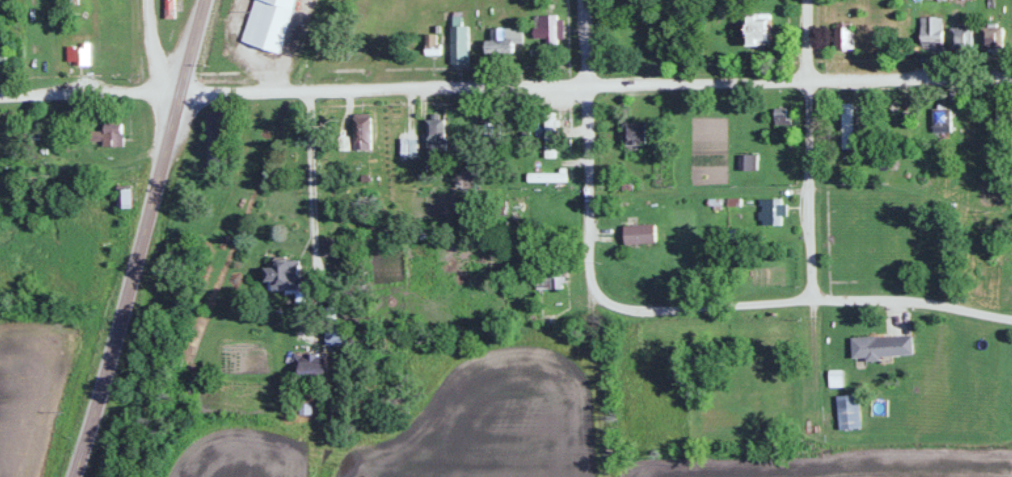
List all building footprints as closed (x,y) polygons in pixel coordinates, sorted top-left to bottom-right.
[(173,19),(173,0),(164,0),(164,19),(173,19)] [(243,39),(255,0),(296,0),(280,51),(243,39)] [(746,15),(746,47),(770,47),(770,15),(746,15)] [(557,17),(534,17),(534,38),(551,38),(551,46),(557,46),(557,17)] [(942,48),(942,18),(921,18),(921,48),(942,48)] [(1002,49),(1001,26),(982,26),(982,49),(1002,49)] [(450,27),(450,66),(467,66),(467,27),(450,27)] [(852,50),(852,27),(834,27),(834,50),(852,50)] [(971,49),(971,28),(951,28),(951,49),(971,49)] [(485,55),(513,55),(513,44),(523,44),(523,30),(490,30),(490,40),(485,40),(485,55)] [(439,57),(439,36),(424,36),(424,57),(439,57)] [(8,65),(8,43),(0,43),(0,65),(8,65)] [(66,66),(88,66),(88,45),(66,45),(66,66)] [(841,103),(842,150),(852,150),(852,127),(866,127),(865,103),(841,103)] [(788,112),(774,112),(774,126),(788,126),(788,112)] [(545,114),(545,159),(554,159),(554,114),(545,114)] [(353,115),(353,142),(369,143),(370,115),(353,115)] [(444,121),(427,121),(427,158),(444,158),(444,121)] [(626,129),(627,151),(644,150),(643,128),(626,129)] [(103,148),(121,148),(121,130),(103,130),(103,148)] [(738,156),(738,171),(754,171),(754,156),(738,156)] [(528,174),(528,183),(566,183),(566,174),(528,174)] [(131,189),(117,189),(117,209),(131,209),(131,189)] [(782,216),(785,216),(785,200),(760,200),(760,226),(782,226),(782,216)] [(655,244),(655,226),(624,226),(624,245),(655,244)] [(299,261),(274,260),(273,269),(266,269),(265,292),(299,293),(299,261)] [(543,266),(543,281),(548,281),(548,289),(560,289),(560,266),(543,266)] [(346,326),(324,326),(324,346),(346,346),(346,326)] [(852,358),(912,357),(911,336),(851,336),(852,358)] [(999,355),(999,343),(990,343),(990,355),(999,355)] [(291,378),(324,378),(324,353),(291,353),(291,378)] [(837,395),(837,430),(858,430),(858,395),(837,395)]
